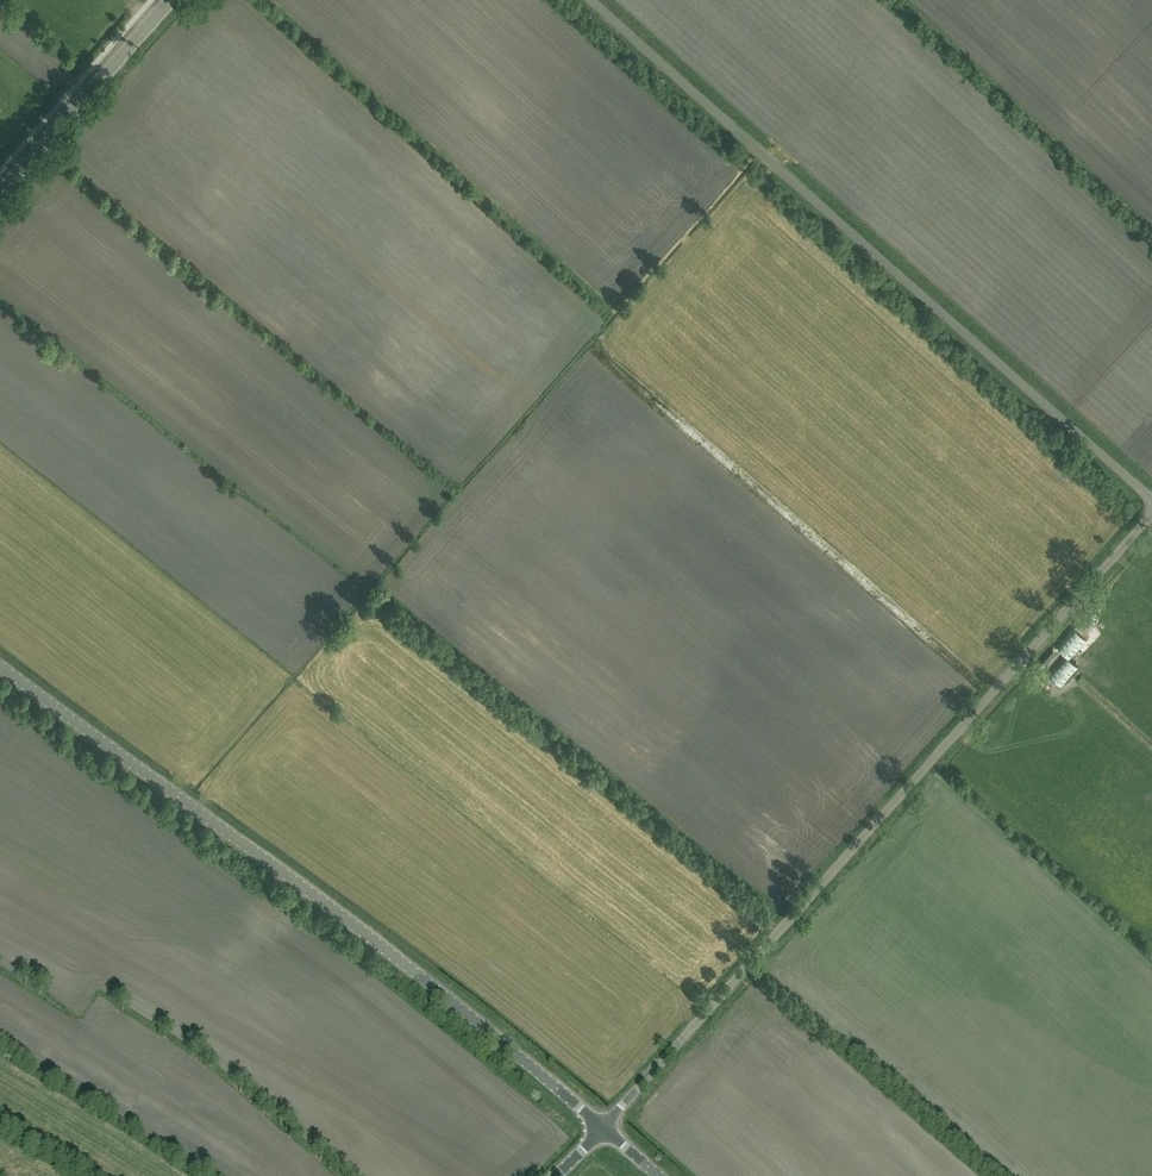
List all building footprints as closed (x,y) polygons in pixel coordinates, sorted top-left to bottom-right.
[(1056,648),(1065,655),(1070,659),(1087,640),(1074,628),(1056,648)] [(1070,659),(1065,655),(1048,674),(1062,686),(1079,667),(1070,659)]
